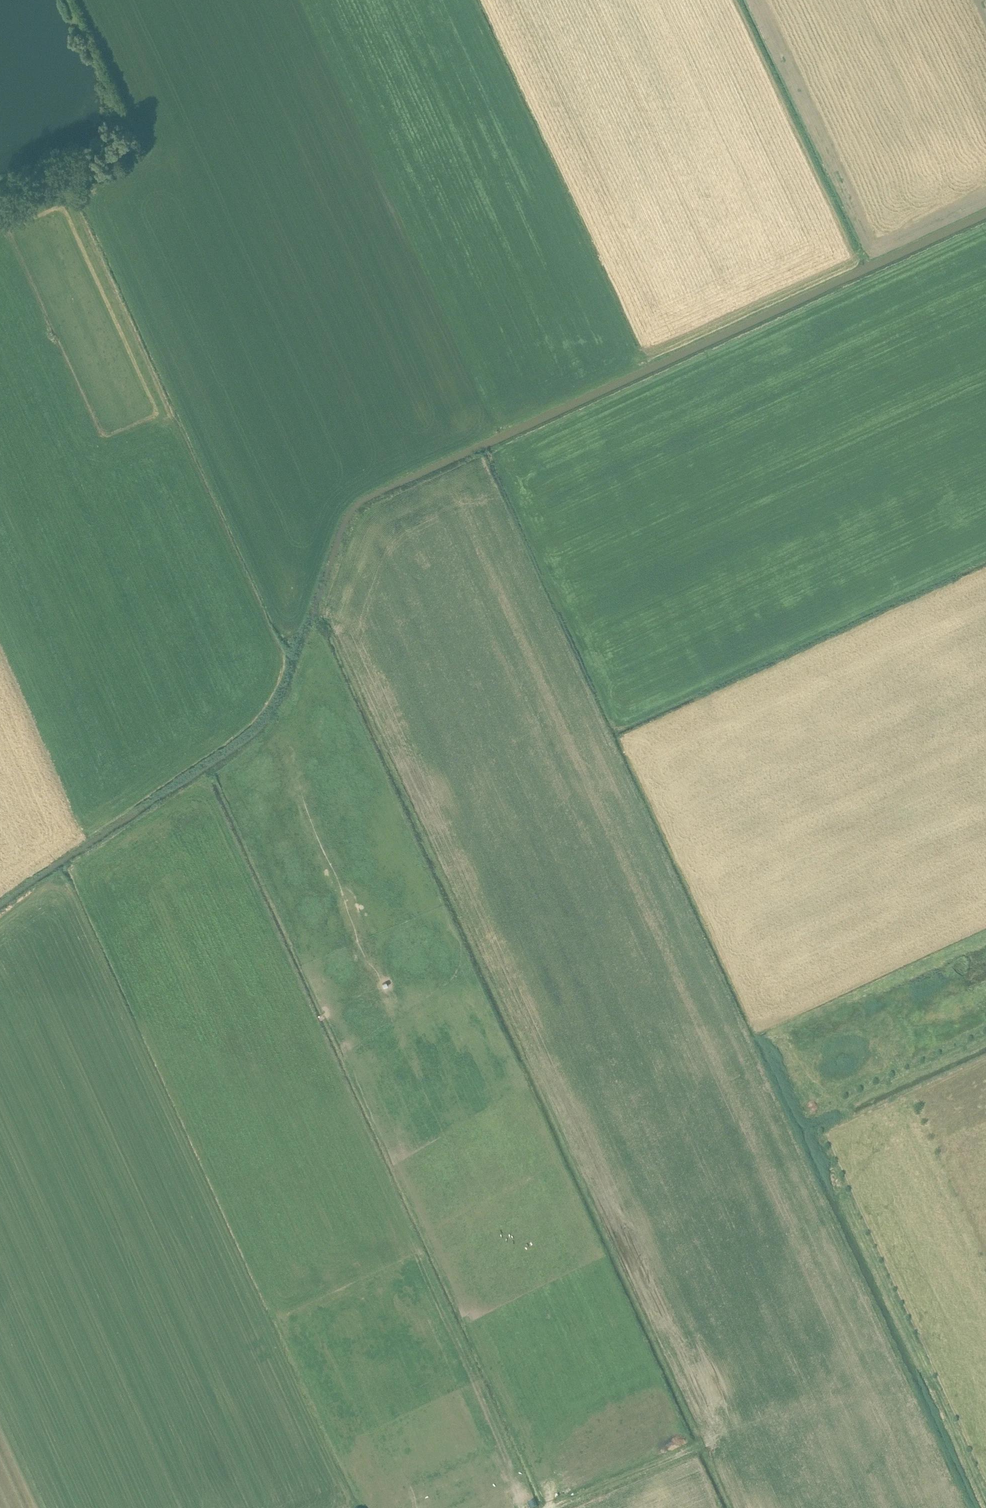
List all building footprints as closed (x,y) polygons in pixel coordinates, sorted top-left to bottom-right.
[(24,211),(42,203),(39,197),(22,205),(24,211)]
